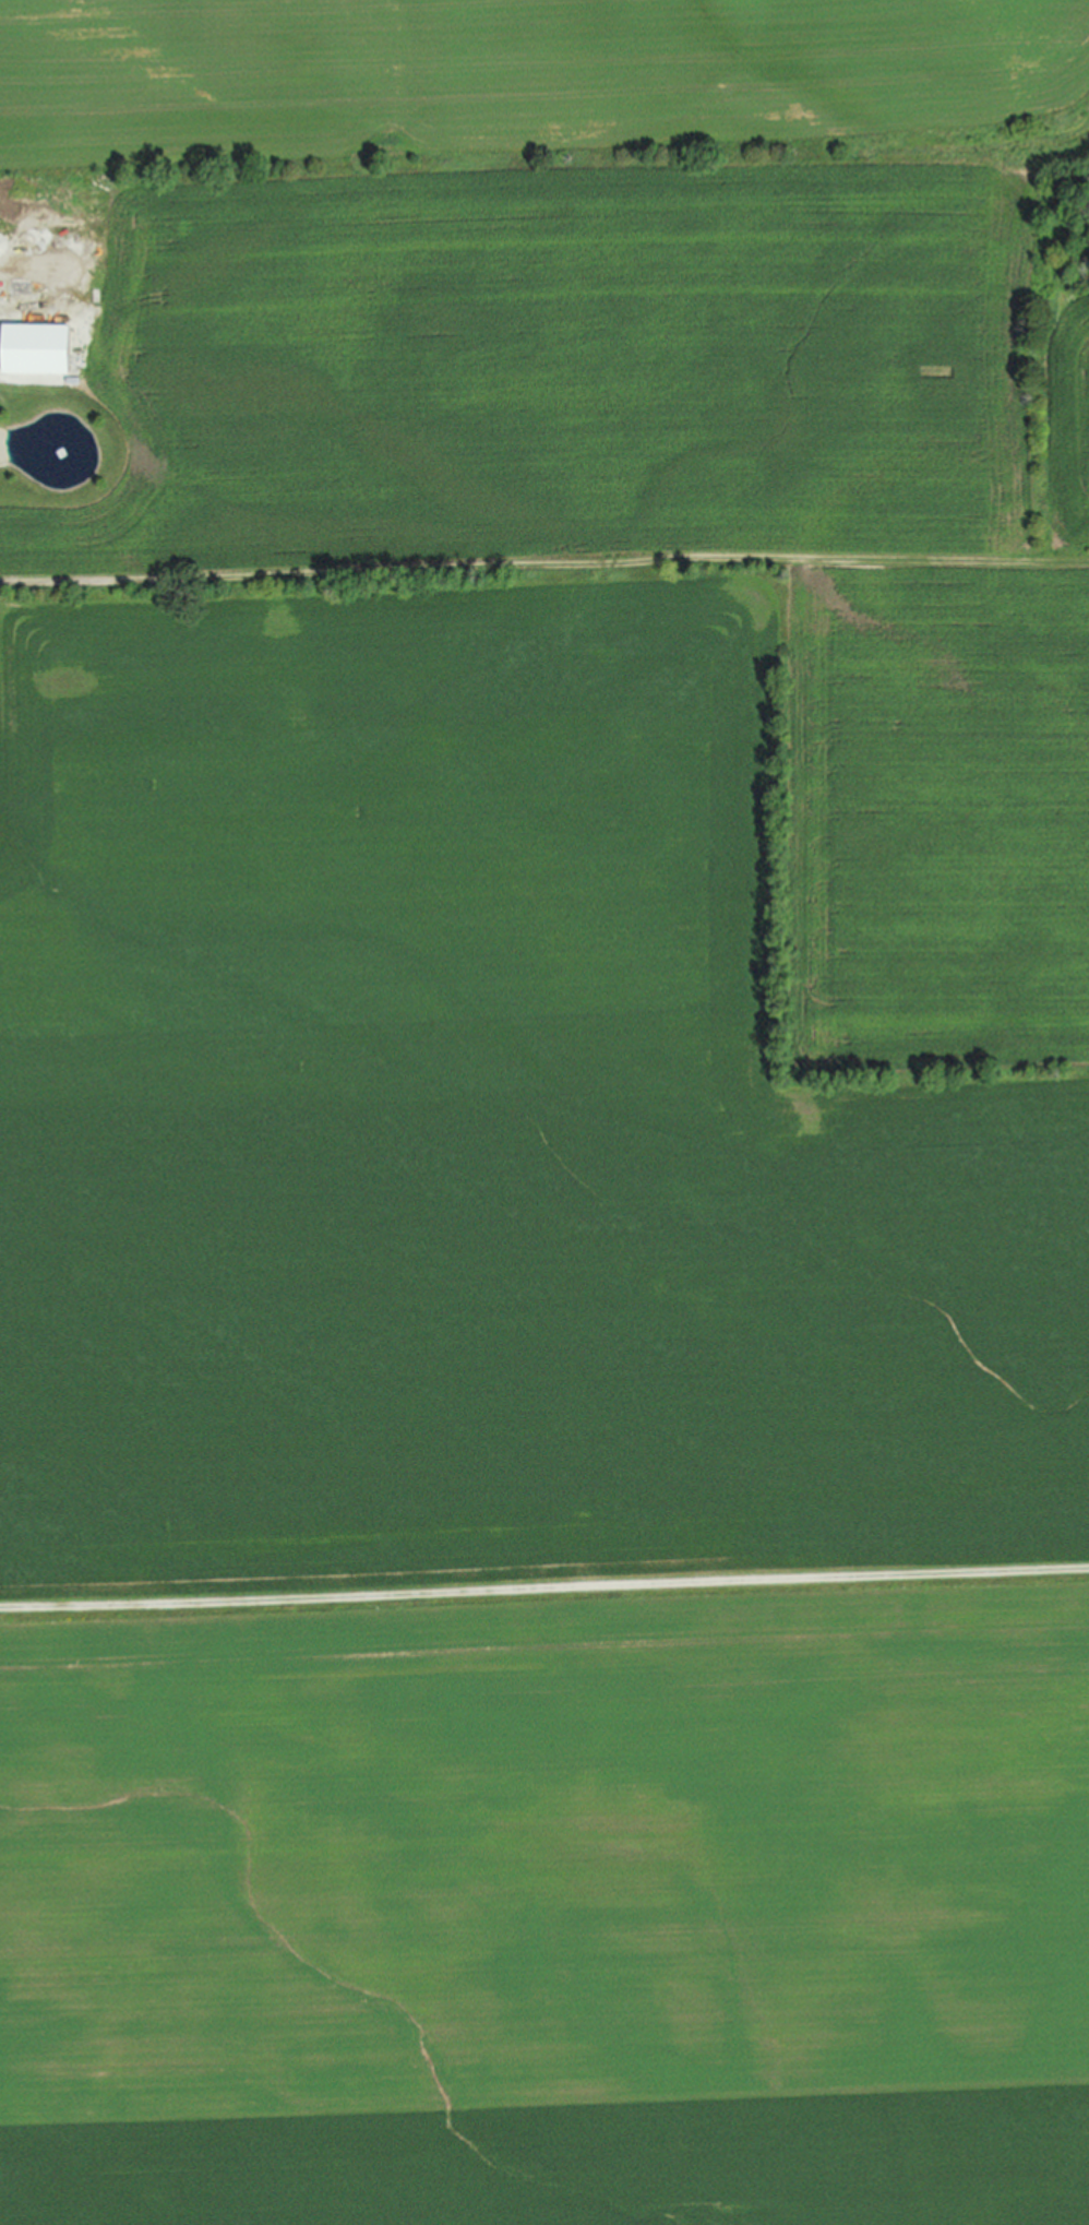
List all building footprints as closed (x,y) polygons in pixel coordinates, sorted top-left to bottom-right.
[(71,324),(4,323),(4,373),(70,374),(71,324)]
